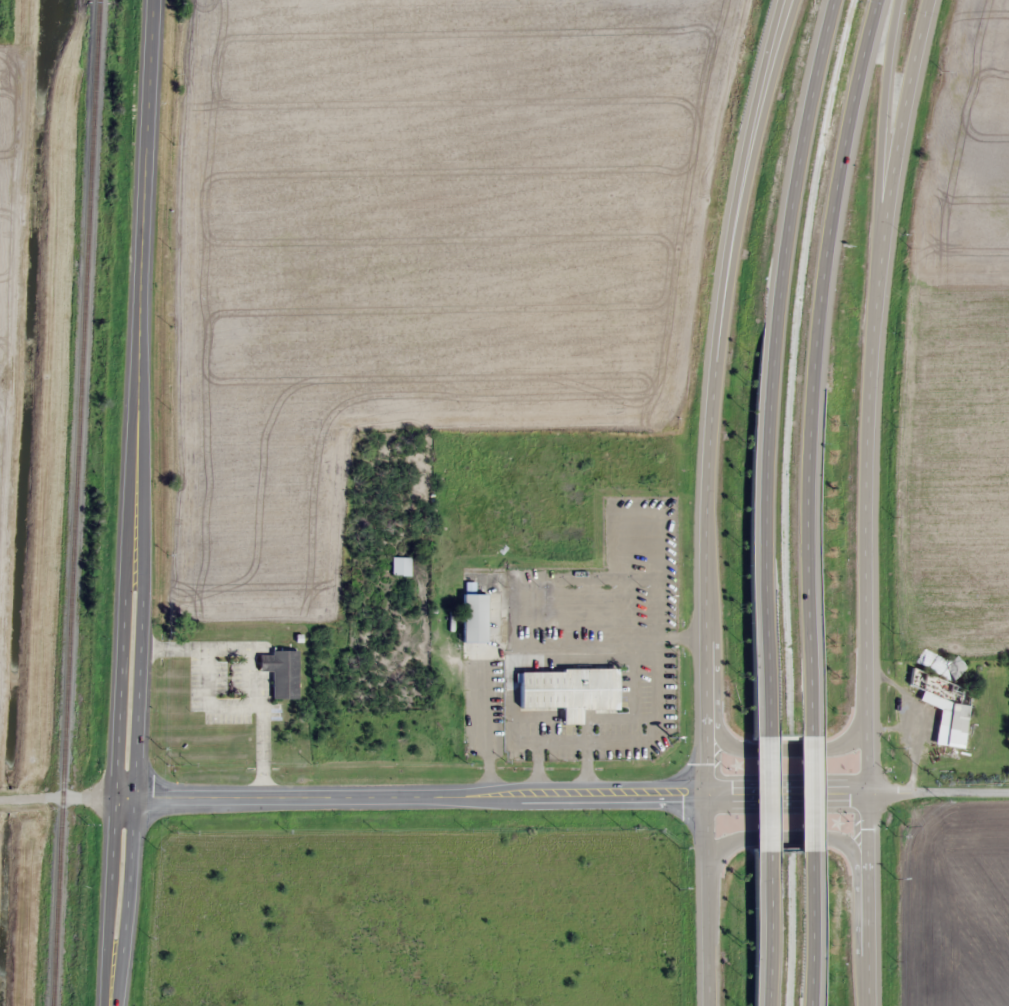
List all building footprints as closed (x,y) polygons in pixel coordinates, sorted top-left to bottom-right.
[(409,556),(391,556),(391,575),(409,575),(409,556)] [(484,642),(484,593),(460,593),(460,642),(484,642)] [(296,651),(257,651),(257,669),(270,669),(270,698),(296,698),(296,651)] [(517,670),(518,707),(560,707),(561,724),(579,723),(579,709),(615,709),(614,669),(517,670)] [(939,706),(934,743),(960,747),(970,683),(909,674),(908,686),(921,688),(918,703),(939,706)]
